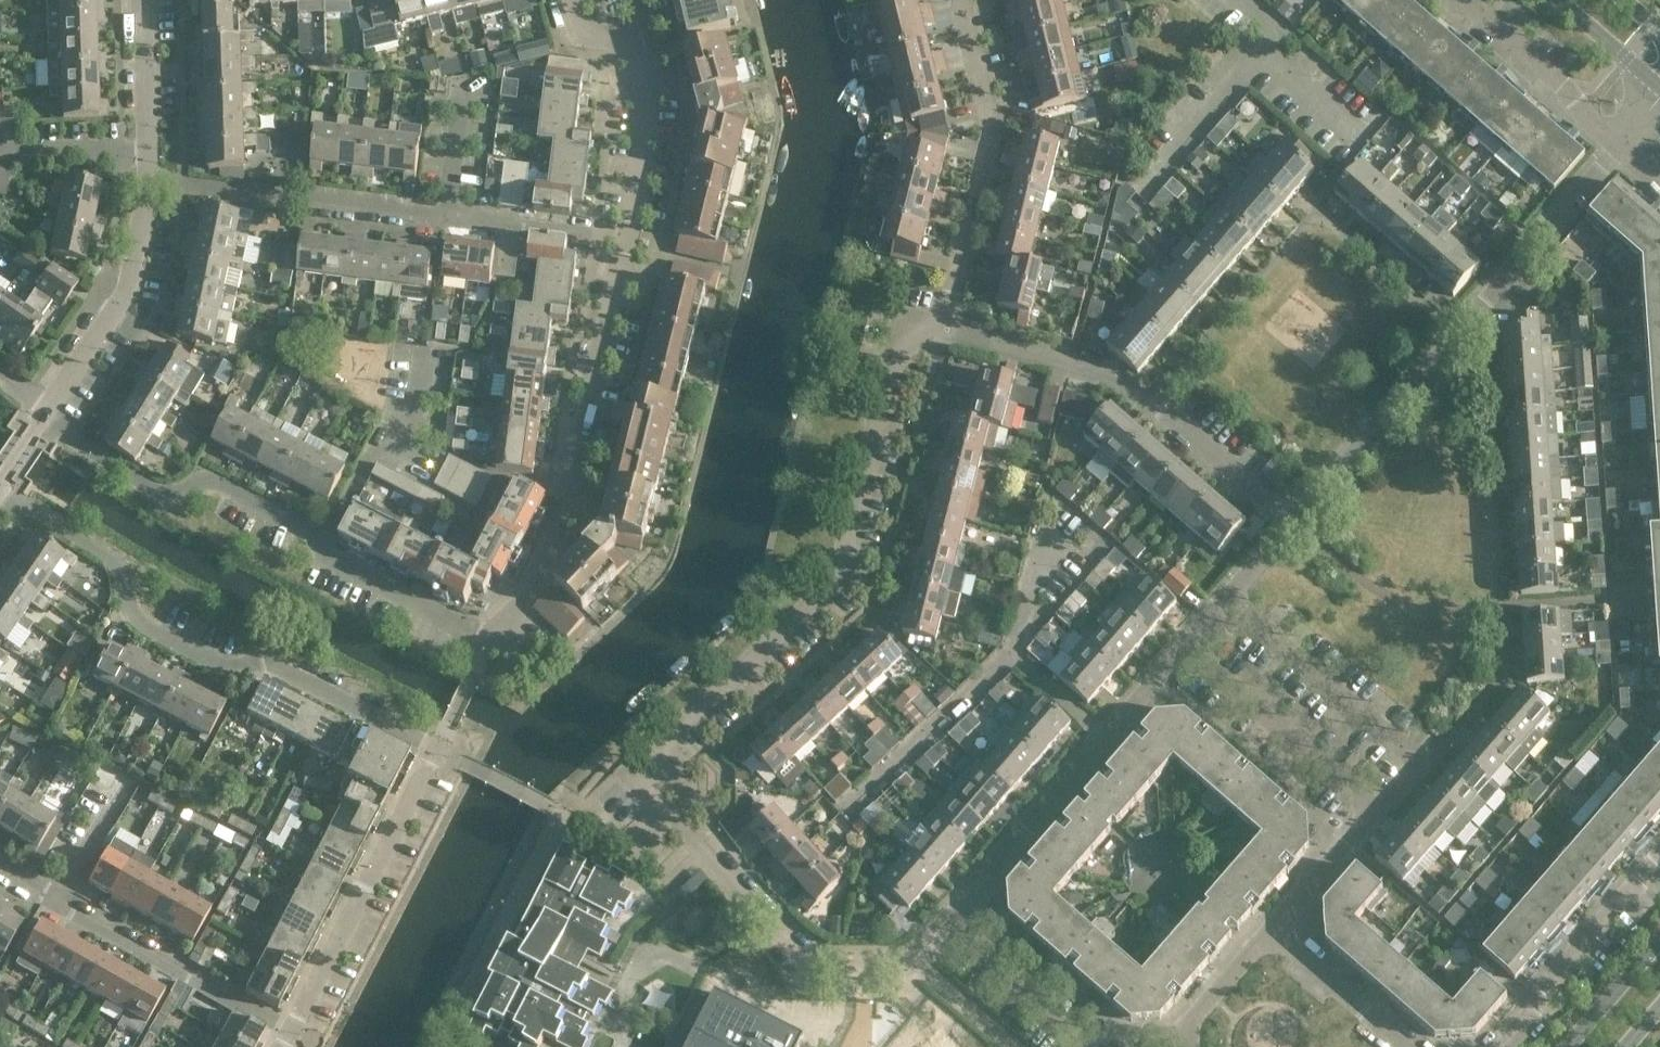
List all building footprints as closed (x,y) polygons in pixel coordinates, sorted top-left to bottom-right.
[(46,9),(59,9),(59,14),(102,13),(102,2),(94,2),(94,0),(46,0),(46,9)] [(229,38),(241,38),(240,32),(240,17),(246,17),(252,11),(252,4),(272,4),(272,0),(204,0),(205,28),(197,28),(197,39),(229,38)] [(272,4),(272,9),(279,9),(279,4),(299,3),(298,0),(272,0),(272,4)] [(299,3),(318,2),(318,9),(325,9),(324,0),(298,0),(299,3)] [(325,9),(332,8),(331,2),(351,1),(351,0),(324,0),(325,9)] [(423,0),(395,0),(369,6),(375,32),(365,34),(366,49),(399,41),(395,27),(421,20),(422,27),(429,25),(423,0)] [(450,0),(423,0),(429,25),(431,35),(444,32),(440,16),(453,12),(450,0)] [(476,0),(450,0),(453,12),(471,8),(473,14),(479,12),(476,0)] [(479,12),(481,19),(506,13),(503,0),(476,0),(479,12)] [(506,13),(507,15),(533,9),(532,5),(531,0),(503,0),(506,13)] [(731,0),(679,0),(689,38),(731,27),(731,25),(730,25),(728,17),(735,15),(731,0)] [(930,4),(919,7),(917,0),(885,0),(882,1),(876,2),(882,26),(933,14),(930,4)] [(1018,2),(1006,5),(1009,15),(1062,1),(1062,0),(1017,0),(1018,2)] [(1291,6),(1284,0),(1279,0),(1273,8),(1283,16),(1291,6)] [(1363,0),(1336,0),(1351,13),(1363,0)] [(1368,28),(1402,58),(1433,22),(1407,0),(1363,0),(1351,13),(1368,28)] [(1062,1),(1009,15),(1011,24),(1023,21),(1026,36),(1068,26),(1062,1)] [(1124,3),(1107,7),(1109,16),(1127,11),(1124,3)] [(95,39),(95,23),(103,23),(102,13),(59,14),(59,9),(46,9),(47,35),(60,35),(60,40),(95,39)] [(927,41),(923,26),(935,23),(933,14),(882,26),(888,50),(894,49),(927,41)] [(1402,58),(1419,72),(1453,102),(1483,67),(1433,22),(1402,58)] [(1068,26),(1026,36),(1030,50),(1018,53),(1021,63),(1074,50),(1068,26)] [(1129,26),(1118,29),(1120,38),(1131,36),(1129,26)] [(241,38),(229,38),(197,39),(198,50),(206,49),(206,65),(241,64),(241,59),(241,43),(254,42),(253,32),(240,32),(241,38)] [(104,65),(104,54),(96,54),(95,39),(60,40),(60,35),(47,35),(47,45),(60,45),(61,61),(61,66),(104,65)] [(717,243),(734,176),(748,119),(722,113),(724,107),(743,102),(725,39),(689,49),(703,94),(695,97),(702,120),(709,122),(677,252),(723,263),(728,246),(717,243)] [(931,55),(927,41),(894,49),(888,50),(894,75),(900,73),(945,62),(942,52),(931,55)] [(1135,46),(1123,49),(1126,61),(1138,58),(1135,46)] [(531,58),(528,47),(518,50),(520,61),(531,58)] [(1074,50),(1021,63),(1023,72),(1034,69),(1038,83),(1080,73),(1074,50)] [(487,66),(483,51),(470,54),(473,69),(487,66)] [(516,62),(513,51),(493,56),(495,67),(516,62)] [(315,60),(314,65),(326,66),(326,55),(320,55),(315,60)] [(254,58),(241,59),(241,64),(206,65),(207,80),(199,80),(199,91),(242,90),(242,85),(242,69),(255,68),(254,58)] [(1140,75),(1137,60),(1122,64),(1125,79),(1140,75)] [(97,91),(97,75),(104,75),(104,65),(61,66),(61,61),(48,61),(49,87),(62,87),(62,92),(97,91)] [(449,62),(439,64),(442,78),(452,75),(449,62)] [(900,73),(894,75),(900,99),(939,89),(935,74),(947,71),(945,62),(900,73)] [(1453,102),(1470,117),(1504,146),(1534,111),(1483,67),(1453,102)] [(501,80),(503,69),(497,68),(495,79),(501,80)] [(581,97),(583,83),(590,84),(592,74),(574,72),(574,73),(547,69),(544,93),(581,97)] [(1368,70),(1358,81),(1372,93),(1382,82),(1368,70)] [(46,96),(46,72),(34,73),(35,96),(46,96)] [(1030,101),(1033,111),(1086,98),(1080,73),(1038,83),(1042,98),(1030,101)] [(432,77),(430,92),(446,94),(448,79),(432,77)] [(503,79),(502,88),(518,90),(519,81),(503,79)] [(255,84),(242,85),(242,90),(199,91),(199,102),(207,101),(208,117),(243,116),(243,111),(242,95),(255,94),(255,84)] [(106,117),(105,106),(98,106),(97,91),(62,92),(62,87),(49,87),(49,97),(62,97),(63,118),(106,117)] [(518,90),(502,88),(501,97),(517,99),(518,90)] [(908,133),(950,133),(939,89),(900,99),(908,133)] [(578,120),(580,106),(587,107),(589,98),(581,97),(544,93),(541,115),(578,120)] [(415,121),(417,105),(398,103),(396,119),(415,121)] [(2,110),(2,136),(16,135),(15,109),(2,110)] [(256,110),(243,111),(243,116),(208,117),(208,132),(200,133),(201,143),(244,142),(244,137),(243,121),(256,120),(256,110)] [(1555,190),(1570,173),(1585,155),(1534,111),(1504,146),(1555,190)] [(316,127),(311,170),(322,171),(323,163),(338,165),(342,130),(337,130),(322,128),(323,115),(313,113),(312,126),(316,127)] [(592,136),(576,134),(578,120),(541,115),(538,140),(554,142),(591,147),(592,136)] [(1238,124),(1228,115),(1222,122),(1232,131),(1238,124)] [(368,134),(363,133),(348,131),(349,118),(339,117),(337,130),(342,130),(338,165),(353,167),(352,175),(363,176),(368,134)] [(394,137),(389,136),(373,134),(375,121),(365,120),(363,133),(368,134),(363,176),(374,177),(375,170),(390,171),(394,137)] [(1215,129),(1226,138),(1232,131),(1222,122),(1215,129)] [(391,123),(389,136),(394,137),(390,171),(405,173),(404,181),(415,183),(415,182),(421,140),(422,127),(391,123)] [(497,125),(496,135),(512,137),(513,128),(497,125)] [(517,126),(516,137),(531,139),(532,127),(517,126)] [(1067,128),(1065,138),(1075,140),(1077,130),(1067,128)] [(1404,149),(1414,138),(1406,132),(1397,142),(1404,149)] [(906,143),(900,168),(939,177),(950,133),(908,133),(906,143)] [(1053,168),(1060,142),(1027,134),(1023,149),(1012,147),(1009,157),(1053,168)] [(209,153),(210,170),(245,168),(244,147),(257,146),(257,136),(244,137),(244,142),(201,143),(201,154),(209,153)] [(1283,144),(1267,162),(1298,189),(1314,171),(1303,162),(1310,154),(1290,136),(1283,144)] [(571,215),(572,202),(584,204),(591,147),(554,142),(549,188),(527,185),(530,165),(505,162),(499,206),(571,215)] [(279,163),(269,146),(249,158),(260,175),(279,163)] [(1424,147),(1415,158),(1422,164),(1431,153),(1424,147)] [(1209,157),(1199,148),(1193,155),(1203,164),(1209,157)] [(1429,170),(1438,160),(1431,153),(1422,164),(1429,170)] [(1258,154),(1243,171),(1253,179),(1284,206),(1298,189),(1267,162),(1258,154)] [(1186,162),(1197,171),(1203,164),(1193,155),(1186,162)] [(1009,157),(1007,166),(1018,168),(1015,183),(1048,191),(1053,168),(1009,157)] [(1380,178),(1362,162),(1335,193),(1353,209),(1380,178)] [(1401,172),(1393,164),(1380,178),(1353,209),(1369,224),(1397,192),(1389,186),(1401,172)] [(5,195),(11,170),(0,168),(0,194),(5,195)] [(939,177),(900,168),(894,192),(945,204),(947,195),(935,192),(939,177)] [(1481,170),(1472,181),(1484,191),(1493,180),(1481,170)] [(1457,176),(1448,186),(1455,193),(1464,182),(1457,176)] [(61,198),(60,202),(95,210),(98,195),(106,197),(108,186),(66,177),(65,182),(61,198)] [(1172,178),(1170,181),(1163,188),(1174,198),(1177,200),(1186,190),(1172,178)] [(1269,223),(1284,206),(1253,179),(1238,196),(1269,223)] [(486,181),(485,189),(493,190),(494,182),(486,181)] [(1462,199),(1471,188),(1464,182),(1455,193),(1462,199)] [(1015,183),(1011,197),(1000,195),(997,205),(1041,216),(1048,191),(1015,183)] [(1659,252),(1659,220),(1617,183),(1585,220),(1636,264),(1659,252)] [(1269,223),(1238,196),(1228,187),(1214,204),(1255,239),(1269,223)] [(1174,198),(1163,188),(1157,196),(1168,205),(1174,198)] [(1508,191),(1499,202),(1507,208),(1516,198),(1508,191)] [(927,225),(931,211),(942,214),(945,204),(894,192),(888,216),(927,225)] [(1413,206),(1397,192),(1369,224),(1385,237),(1413,206)] [(1098,197),(1097,203),(1108,206),(1110,196),(1103,194),(1098,197)] [(97,237),(99,227),(92,225),(95,210),(60,202),(61,198),(49,195),(47,205),(59,208),(56,224),(55,228),(97,237)] [(1115,203),(1113,213),(1126,216),(1133,221),(1139,215),(1129,207),(1126,204),(1116,202),(1115,203)] [(1199,221),(1209,229),(1240,256),(1255,239),(1214,204),(1199,221)] [(196,216),(204,218),(200,233),(235,240),(236,235),(239,220),(252,222),(254,212),(241,210),(240,214),(198,205),(196,216)] [(997,205),(995,214),(1006,216),(1003,231),(1036,239),(1041,216),(997,205)] [(1497,211),(1490,205),(1481,215),(1488,221),(1497,211)] [(1430,221),(1413,206),(1385,237),(1402,252),(1430,221)] [(1488,221),(1495,228),(1504,217),(1497,211),(1488,221)] [(1124,225),(1128,228),(1133,221),(1126,216),(1113,213),(1111,222),(1124,225)] [(1089,215),(1086,226),(1102,229),(1104,218),(1089,215)] [(882,241),(894,244),(891,257),(918,263),(927,225),(888,216),(882,241)] [(49,255),(84,262),(87,246),(95,248),(97,237),(55,228),(56,224),(43,221),(41,231),(54,233),(49,255)] [(1447,236),(1430,221),(1402,252),(1419,267),(1447,236)] [(1134,223),(1125,233),(1138,243),(1146,233),(1134,223)] [(304,280),(305,274),(324,276),(329,241),(312,239),(313,230),(303,229),(297,279),(304,280)] [(1195,246),(1226,273),(1240,256),(1209,229),(1195,246)] [(1036,239),(1003,231),(999,246),(988,243),(985,253),(1009,259),(1030,264),(1030,263),(1036,239)] [(518,260),(539,263),(534,308),(570,312),(577,256),(566,254),(568,241),(496,232),(494,248),(495,248),(491,276),(492,276),(515,279),(518,260)] [(197,248),(189,246),(187,256),(230,265),(231,260),(243,263),(249,238),(236,235),(235,240),(200,233),(197,248)] [(343,278),(342,285),(349,286),(356,235),(346,234),(345,243),(329,241),(324,276),(343,278)] [(356,287),(357,280),(376,283),(380,247),(364,245),(365,236),(356,235),(349,286),(356,287)] [(448,242),(443,279),(467,282),(472,237),(464,236),(463,244),(448,242)] [(1464,251),(1447,236),(1419,267),(1436,282),(1464,251)] [(467,282),(491,285),(492,276),(491,276),(495,248),(494,248),(480,246),(481,238),(472,237),(467,282)] [(1226,273),(1195,246),(1185,237),(1170,255),(1180,263),(1179,263),(1211,290),(1226,273)] [(378,269),(376,283),(394,285),(392,298),(400,299),(400,292),(407,242),(398,241),(397,249),(380,247),(378,269)] [(407,242),(400,292),(400,299),(426,302),(433,254),(416,252),(417,243),(407,242)] [(1115,264),(1117,255),(1104,251),(1101,260),(1115,264)] [(1436,282),(1453,297),(1481,265),(1464,251),(1436,282)] [(29,257),(20,252),(13,262),(22,268),(29,257)] [(1659,252),(1636,264),(1641,335),(1659,334),(1659,252)] [(190,284),(224,291),(237,294),(243,263),(231,260),(230,265),(187,256),(185,267),(193,269),(190,284)] [(22,268),(30,273),(37,263),(29,257),(22,268)] [(277,258),(276,269),(293,273),(294,260),(277,258)] [(1009,259),(1003,283),(1036,291),(1048,294),(1054,270),(1030,263),(1030,264),(1009,259)] [(1099,269),(1113,273),(1115,264),(1101,260),(1099,269)] [(1573,272),(1580,278),(1589,267),(1582,261),(1573,272)] [(674,263),(642,394),(636,416),(631,414),(624,412),(617,411),(613,425),(620,426),(627,428),(633,429),(608,530),(600,528),(584,545),(589,551),(557,585),(583,610),(629,563),(614,549),(614,548),(615,543),(641,550),(706,289),(716,292),(721,274),(674,263)] [(1196,307),(1211,290),(1179,263),(1165,280),(1196,307)] [(62,307),(78,283),(52,264),(22,308),(0,341),(20,354),(42,322),(39,319),(52,300),(62,307)] [(1078,274),(1091,277),(1093,267),(1081,264),(1078,274)] [(1596,273),(1589,267),(1580,278),(1587,284),(1596,273)] [(274,269),(271,285),(290,288),(293,273),(276,269),(274,269)] [(1150,296),(1182,324),(1196,307),(1165,280),(1150,296)] [(1017,326),(1027,329),(1036,291),(1003,283),(997,307),(1020,313),(1017,326)] [(237,294),(224,291),(190,284),(186,299),(179,297),(177,307),(219,316),(232,319),(237,294)] [(1071,290),(1068,299),(1083,303),(1085,294),(1071,290)] [(0,299),(0,340),(0,341),(22,308),(3,295),(0,299)] [(1168,340),(1182,324),(1150,296),(1136,313),(1168,340)] [(1607,305),(1606,296),(1591,297),(1592,306),(1607,305)] [(1089,309),(1103,312),(1105,303),(1091,300),(1089,309)] [(494,312),(511,314),(512,305),(496,303),(494,312)] [(1592,306),(1593,315),(1608,314),(1607,305),(1592,306)] [(514,331),(551,335),(552,322),(568,324),(570,312),(534,308),(517,306),(514,331)] [(232,319),(219,316),(177,307),(174,318),(182,320),(179,335),(226,345),(232,319)] [(1100,321),(1103,312),(1089,309),(1087,318),(1100,321)] [(280,311),(278,327),(291,328),(293,313),(280,311)] [(1153,357),(1168,340),(1136,313),(1121,330),(1153,357)] [(1515,316),(1516,327),(1503,328),(1504,351),(1552,348),(1551,336),(1540,337),(1539,314),(1515,316)] [(1570,347),(1575,346),(1589,345),(1587,319),(1568,320),(1570,347)] [(359,323),(357,337),(368,338),(370,324),(359,323)] [(431,323),(429,339),(436,340),(445,341),(447,325),(438,324),(431,323)] [(470,328),(461,327),(459,343),(468,344),(470,328)] [(491,337),(508,339),(509,330),(492,328),(491,337)] [(406,344),(408,330),(397,329),(395,342),(406,344)] [(1121,330),(1107,347),(1138,374),(1153,357),(1121,330)] [(557,350),(549,349),(551,335),(514,331),(511,353),(556,358),(557,350)] [(1641,335),(1645,401),(1659,400),(1659,334),(1641,335)] [(141,372),(178,395),(180,391),(191,398),(205,376),(193,369),(191,373),(183,368),(190,356),(168,343),(153,368),(146,363),(141,372)] [(1575,346),(1575,354),(1589,353),(1589,345),(1575,346)] [(1504,351),(1506,374),(1554,371),(1552,348),(1504,351)] [(547,366),(555,367),(556,358),(511,353),(508,376),(545,381),(547,366)] [(479,372),(480,363),(464,361),(462,370),(479,372)] [(1611,370),(1611,361),(1596,362),(1596,371),(1611,370)] [(1018,365),(1008,362),(1004,376),(982,371),(975,395),(1017,406),(1017,405),(1008,403),(1018,365)] [(992,364),(991,372),(1001,375),(1003,367),(992,364)] [(478,381),(479,372),(462,370),(461,379),(478,381)] [(1596,371),(1597,381),(1612,380),(1611,370),(1596,371)] [(1554,371),(1506,374),(1507,395),(1555,392),(1554,371)] [(180,391),(178,395),(141,372),(135,382),(141,386),(134,398),(164,417),(175,399),(186,406),(191,398),(180,391)] [(551,397),(543,396),(545,381),(508,376),(505,399),(550,405),(551,397)] [(1577,382),(1578,391),(1592,390),(1591,381),(1577,382)] [(1061,390),(1047,387),(1041,412),(1055,415),(1061,390)] [(1592,390),(1578,391),(1578,401),(1592,400),(1592,390)] [(1059,416),(1072,420),(1079,395),(1065,391),(1059,416)] [(1507,395),(1509,418),(1557,414),(1555,392),(1507,395)] [(998,427),(1011,430),(1017,406),(975,395),(970,419),(969,419),(999,427),(998,427)] [(1079,395),(1072,420),(1084,423),(1092,399),(1079,395)] [(233,460),(253,421),(234,412),(240,400),(231,396),(225,407),(229,409),(213,441),(227,448),(224,455),(233,460)] [(175,424),(164,417),(134,398),(125,412),(119,408),(113,416),(150,439),(158,425),(169,432),(175,424)] [(541,412),(549,413),(550,405),(505,399),(503,423),(539,427),(541,412)] [(1645,401),(1650,466),(1659,465),(1659,400),(1645,401)] [(1111,405),(1084,436),(1102,452),(1129,421),(1111,405)] [(1091,405),(1087,416),(1091,420),(1098,412),(1091,405)] [(457,416),(473,418),(474,410),(458,408),(457,416)] [(259,410),(253,421),(233,460),(243,465),(246,458),(260,465),(276,433),(262,426),(268,414),(259,410)] [(1038,422),(1052,425),(1055,415),(1041,412),(1038,422)] [(970,419),(946,413),(943,423),(954,426),(951,441),(983,449),(992,451),(998,427),(999,427),(969,419),(970,419)] [(1509,418),(1511,440),(1558,437),(1557,414),(1509,418)] [(114,430),(106,444),(136,462),(144,448),(147,444),(158,451),(159,450),(169,456),(174,448),(152,435),(150,439),(113,416),(107,426),(114,430)] [(472,425),(473,418),(457,416),(456,423),(472,425)] [(503,423),(493,421),(490,445),(500,446),(544,451),(545,443),(537,442),(539,427),(503,423)] [(1112,475),(1119,467),(1146,436),(1129,421),(1102,452),(1095,460),(1112,475)] [(282,422),(276,433),(260,465),(274,472),(270,479),(279,484),(299,445),(285,438),(291,426),(282,422)] [(1581,436),(1595,435),(1594,426),(1580,427),(1581,436)] [(1616,435),(1615,426),(1600,427),(1601,436),(1616,435)] [(305,434),(299,445),(279,484),(289,488),(292,482),(306,489),(322,457),(308,450),(314,438),(305,434)] [(1595,435),(1581,436),(1582,445),(1596,444),(1595,435)] [(1601,436),(1601,446),(1617,445),(1616,435),(1601,436)] [(1146,436),(1119,467),(1112,475),(1128,489),(1135,481),(1162,450),(1146,436)] [(1511,440),(1512,462),(1560,459),(1558,437),(1511,440)] [(452,450),(469,452),(470,442),(454,440),(452,450)] [(936,452),(933,462),(978,473),(983,449),(951,441),(947,455),(936,452)] [(328,446),(322,457),(306,489),(320,496),(316,503),(326,508),(346,469),(331,462),(337,450),(328,446)] [(535,459),(543,460),(544,451),(500,446),(497,470),(533,474),(535,459)] [(1179,465),(1162,450),(1135,481),(1152,496),(1179,465)] [(434,485),(464,500),(476,507),(492,477),(450,455),(434,485)] [(1512,462),(1514,484),(1561,481),(1560,459),(1512,462)] [(1273,482),(1284,470),(1272,460),(1262,473),(1273,482)] [(933,462),(931,471),(943,474),(939,489),(980,499),(987,475),(978,473),(933,462)] [(372,475),(401,490),(438,510),(444,498),(378,463),(372,475)] [(1195,479),(1179,465),(1152,496),(1168,510),(1195,479)] [(1650,466),(1654,529),(1659,528),(1659,465),(1650,466)] [(1583,471),(1584,480),(1598,479),(1597,470),(1583,471)] [(1056,489),(1063,495),(1072,485),(1065,478),(1056,489)] [(1213,494),(1195,479),(1168,510),(1185,525),(1213,494)] [(1599,488),(1598,479),(1584,480),(1585,489),(1599,488)] [(518,481),(496,523),(474,565),(502,580),(512,561),(519,565),(524,555),(517,551),(531,524),(538,528),(543,518),(536,514),(546,495),(518,481)] [(1515,506),(1552,503),(1563,502),(1561,481),(1514,484),(1515,506)] [(1080,491),(1072,485),(1063,495),(1070,501),(1080,491)] [(939,489),(935,503),(924,500),(921,510),(966,521),(974,523),(980,499),(939,489)] [(1620,501),(1620,491),(1605,492),(1605,501),(1620,501)] [(1229,508),(1213,494),(1185,525),(1202,539),(1229,508)] [(1605,501),(1606,511),(1621,510),(1620,501),(1605,501)] [(1515,506),(1517,528),(1554,526),(1552,503),(1515,506)] [(1090,518),(1097,524),(1106,514),(1099,507),(1090,518)] [(1202,539),(1219,554),(1246,523),(1229,508),(1202,539)] [(368,553),(382,559),(395,566),(392,574),(402,579),(405,572),(437,588),(433,595),(443,600),(447,593),(466,603),(473,588),(485,594),(492,581),(354,510),(339,538),(358,547),(355,554),(365,560),(368,553)] [(921,510),(919,519),(931,522),(927,536),(960,545),(966,521),(921,510)] [(1600,513),(1586,514),(1587,524),(1601,523),(1600,513)] [(1113,520),(1106,514),(1097,524),(1104,530),(1113,520)] [(1588,533),(1602,532),(1601,523),(1587,524),(1588,533)] [(1518,551),(1555,548),(1566,548),(1564,525),(1554,526),(1517,528),(1518,551)] [(1654,529),(1643,529),(1648,599),(1653,665),(1659,664),(1659,528),(1654,529)] [(49,577),(51,574),(61,560),(71,568),(77,559),(66,552),(64,556),(28,531),(22,540),(28,545),(20,557),(49,577)] [(927,536),(923,551),(912,548),(910,557),(954,568),(960,545),(927,536)] [(1132,536),(1123,547),(1130,553),(1139,543),(1132,536)] [(1139,543),(1130,553),(1137,559),(1146,549),(1139,543)] [(1518,551),(1520,573),(1557,571),(1555,548),(1518,551)] [(51,574),(49,577),(20,557),(11,570),(4,566),(0,572),(0,575),(34,599),(36,596),(45,583),(56,590),(62,581),(51,574)] [(910,557),(907,567),(919,570),(915,584),(957,595),(961,595),(967,572),(954,568),(910,557)] [(1590,558),(1590,567),(1604,566),(1603,557),(1590,558)] [(1099,566),(1110,575),(1116,568),(1105,559),(1099,566)] [(1165,565),(1156,576),(1164,582),(1173,572),(1165,565)] [(1110,575),(1099,566),(1093,573),(1104,582),(1110,575)] [(1604,566),(1590,567),(1591,576),(1605,575),(1604,566)] [(1173,572),(1164,582),(1170,588),(1181,597),(1192,585),(1174,570),(1173,572)] [(1520,573),(1521,595),(1558,593),(1557,571),(1520,573)] [(1127,590),(1133,596),(1161,620),(1177,603),(1142,573),(1127,590)] [(36,596),(34,599),(0,575),(0,606),(20,620),(22,616),(30,604),(41,612),(47,603),(36,596)] [(900,596),(898,605),(942,616),(955,620),(961,595),(957,595),(915,584),(911,599),(900,596)] [(566,638),(584,619),(552,589),(534,608),(566,638)] [(1161,620),(1133,596),(1127,590),(1112,607),(1118,613),(1146,637),(1161,620)] [(1076,592),(1070,599),(1081,608),(1087,601),(1076,592)] [(1075,616),(1081,608),(1070,599),(1064,606),(1075,616)] [(898,605),(895,615),(907,618),(903,633),(936,641),(942,616),(898,605)] [(22,616),(20,620),(0,606),(0,640),(4,643),(16,625),(27,632),(33,624),(22,616)] [(1570,612),(1523,615),(1525,639),(1561,637),(1572,636),(1570,612)] [(1133,653),(1146,637),(1118,613),(1105,629),(1133,653)] [(1627,621),(1615,621),(1616,639),(1629,638),(1627,621)] [(1595,633),(1609,632),(1608,623),(1594,624),(1595,633)] [(1047,626),(1041,633),(1052,642),(1058,635),(1047,626)] [(1118,670),(1133,653),(1105,629),(1090,646),(1118,670)] [(880,632),(861,650),(884,675),(903,657),(908,652),(898,642),(893,646),(880,632)] [(1609,632),(1595,633),(1596,643),(1609,642),(1609,632)] [(993,633),(990,647),(998,649),(1001,635),(993,633)] [(1026,650),(1025,652),(1034,659),(1035,658),(1044,647),(1046,649),(1052,642),(1041,633),(1035,640),(1026,650)] [(1526,661),(1563,659),(1561,637),(1525,639),(1526,661)] [(1090,646),(1084,640),(1069,656),(1076,662),(1104,686),(1118,670),(1090,646)] [(95,646),(82,671),(91,676),(109,686),(106,691),(112,695),(115,689),(136,649),(127,645),(123,653),(108,645),(105,651),(95,646)] [(115,689),(112,695),(118,697),(121,692),(138,701),(154,669),(140,662),(144,654),(136,649),(115,689)] [(3,664),(9,656),(0,650),(0,662),(3,664)] [(866,692),(884,675),(861,650),(843,667),(866,692)] [(1610,655),(1597,656),(1597,666),(1611,665),(1610,655)] [(1526,661),(1528,684),(1564,681),(1563,659),(1526,661)] [(1060,680),(1088,704),(1104,686),(1076,662),(1060,680)] [(57,665),(52,672),(64,681),(70,674),(57,665)] [(1633,666),(1618,667),(1619,680),(1634,678),(1633,666)] [(848,708),(866,692),(843,667),(825,683),(848,708)] [(154,669),(138,701),(155,709),(152,715),(159,718),(162,713),(182,673),(173,669),(169,677),(154,669)] [(162,713),(159,718),(165,722),(168,716),(184,725),(200,693),(186,686),(190,678),(182,673),(162,713)] [(262,732),(266,725),(284,692),(263,681),(245,714),(256,719),(252,727),(262,732)] [(806,701),(829,726),(848,708),(825,683),(806,701)] [(996,689),(1005,699),(1012,692),(1002,683),(996,689)] [(904,696),(911,704),(922,694),(915,686),(904,696)] [(999,706),(1005,699),(996,689),(989,696),(999,706)] [(1522,690),(1507,708),(1535,732),(1550,714),(1522,690)] [(1635,699),(1634,690),(1619,691),(1620,700),(1635,699)] [(49,691),(40,704),(54,712),(62,698),(49,691)] [(284,692),(266,725),(262,732),(273,738),(277,730),(287,736),(305,702),(284,692)] [(200,693),(184,725),(201,733),(198,739),(205,743),(228,697),(219,693),(215,701),(200,693)] [(1022,711),(1028,717),(1056,741),(1071,724),(1037,694),(1022,711)] [(904,696),(894,705),(901,713),(911,704),(904,696)] [(1620,700),(1621,709),(1636,708),(1635,699),(1620,700)] [(812,742),(829,726),(806,701),(789,717),(812,742)] [(305,702),(287,736),(308,746),(326,713),(305,702)] [(1507,708),(1492,724),(1529,757),(1544,740),(1535,732),(1507,708)] [(326,713),(308,746),(329,757),(347,724),(326,713)] [(1202,727),(1186,713),(1171,714),(1174,760),(1198,781),(1226,749),(1211,735),(1212,734),(1203,726),(1202,727)] [(964,720),(974,731),(981,724),(971,714),(964,720)] [(1133,740),(1134,741),(1121,756),(1153,784),(1174,760),(1171,714),(1156,715),(1142,731),(1141,730),(1133,740)] [(794,759),(812,742),(789,717),(771,734),(794,759)] [(1041,758),(1056,741),(1028,717),(1013,734),(1041,758)] [(1625,735),(1631,728),(1620,718),(1613,725),(1625,735)] [(868,729),(875,737),(886,727),(879,719),(868,729)] [(57,720),(53,731),(61,734),(66,724),(57,720)] [(967,737),(974,731),(964,720),(957,727),(967,737)] [(329,757),(350,768),(368,735),(347,724),(329,757)] [(1492,724),(1478,741),(1506,765),(1515,773),(1529,757),(1492,724)] [(1613,725),(1607,732),(1619,742),(1625,735),(1613,725)] [(12,726),(8,737),(20,743),(25,731),(12,726)] [(1007,728),(992,745),(998,751),(1026,775),(1041,758),(1013,734),(1007,728)] [(875,737),(868,729),(857,740),(864,748),(875,737)] [(771,734),(752,751),(775,776),(794,759),(771,734)] [(386,798),(390,791),(408,756),(368,735),(350,768),(346,777),(386,798)] [(1625,778),(1659,809),(1659,739),(1625,778)] [(1478,741),(1463,758),(1491,782),(1506,765),(1478,741)] [(932,750),(941,761),(948,754),(939,744),(932,750)] [(1572,764),(1578,757),(1566,747),(1560,754),(1572,764)] [(116,749),(111,760),(122,765),(125,759),(122,752),(116,749)] [(1198,781),(1209,790),(1202,798),(1203,806),(1213,815),(1221,814),(1228,806),(1239,816),(1267,784),(1251,770),(1252,769),(1242,761),(1242,762),(1226,749),(1198,781)] [(941,761),(932,750),(925,756),(934,767),(941,761)] [(1590,750),(1569,775),(1579,784),(1601,760),(1590,750)] [(1012,791),(1026,775),(998,751),(985,767),(1012,791)] [(832,763),(839,771),(850,761),(843,753),(832,763)] [(1560,754),(1554,761),(1566,771),(1572,764),(1560,754)] [(1120,822),(1153,784),(1121,756),(1107,771),(1106,770),(1098,780),(1099,781),(1085,797),(1092,803),(1089,806),(1111,825),(1113,822),(1120,822)] [(1463,758),(1448,775),(1485,807),(1500,790),(1491,782),(1463,758)] [(962,779),(969,785),(997,809),(1012,791),(985,767),(978,761),(962,779)] [(162,767),(152,762),(144,777),(154,783),(162,767)] [(178,772),(169,789),(182,795),(191,779),(178,772)] [(916,784),(906,774),(899,780),(909,790),(916,784)] [(1448,775),(1435,791),(1462,815),(1472,823),(1485,807),(1448,775)] [(1569,775),(1562,783),(1573,792),(1579,784),(1569,775)] [(302,786),(316,789),(318,779),(305,776),(302,786)] [(375,819),(381,807),(386,798),(346,777),(341,787),(348,791),(342,802),(375,819)] [(1641,835),(1659,813),(1659,809),(1625,778),(1582,828),(1619,860),(1641,835)] [(331,782),(318,779),(316,789),(329,792),(331,782)] [(949,795),(955,800),(983,825),(997,809),(969,785),(962,779),(949,795)] [(6,789),(10,792),(0,809),(0,829),(1,828),(14,836),(32,805),(28,803),(15,795),(20,785),(12,780),(6,789)] [(809,780),(801,787),(812,799),(820,792),(809,780)] [(909,790),(899,780),(892,787),(902,797),(909,790)] [(1543,798),(1549,791),(1537,781),(1531,788),(1543,798)] [(832,782),(824,790),(836,803),(844,796),(832,782)] [(1239,816),(1263,837),(1308,834),(1307,819),(1291,805),(1292,804),(1283,796),(1282,797),(1267,784),(1239,816)] [(10,792),(6,789),(0,786),(0,809),(10,792)] [(295,788),(289,800),(297,805),(304,793),(295,788)] [(1531,788),(1525,795),(1536,805),(1543,798),(1531,788)] [(1435,791),(1420,807),(1448,831),(1457,839),(1472,823),(1462,815),(1435,791)] [(147,801),(159,807),(164,798),(152,792),(147,801)] [(34,793),(28,803),(32,805),(14,836),(27,844),(23,850),(33,856),(55,819),(37,808),(43,799),(34,793)] [(983,825),(955,800),(949,795),(934,812),(968,842),(983,825)] [(176,804),(164,798),(159,807),(171,813),(176,804)] [(365,840),(369,831),(375,819),(342,802),(331,823),(365,840)] [(205,813),(217,820),(222,811),(210,804),(205,813)] [(874,804),(867,810),(876,821),(883,814),(874,804)] [(1108,835),(1108,829),(1111,825),(1089,806),(1086,810),(1079,804),(1065,820),(1064,819),(1055,829),(1056,830),(1043,845),(1075,873),(1108,835)] [(791,826),(774,807),(740,838),(748,846),(756,838),(766,849),(791,826)] [(1420,807),(1406,824),(1434,848),(1448,831),(1420,807)] [(284,809),(277,821),(286,826),(292,814),(284,809)] [(805,820),(821,853),(845,842),(828,809),(805,820)] [(869,827),(876,821),(867,810),(860,817),(869,827)] [(920,828),(926,834),(954,858),(968,842),(934,812),(920,828)] [(189,822),(201,829),(206,820),(194,813),(189,822)] [(1513,831),(1519,824),(1508,814),(1502,821),(1513,831)] [(226,824),(238,831),(243,822),(231,815),(226,824)] [(1539,833),(1545,826),(1534,816),(1528,823),(1539,833)] [(218,826),(206,820),(201,829),(213,835),(218,826)] [(279,838),(286,826),(277,821),(270,833),(279,838)] [(1502,821),(1496,828),(1507,838),(1513,831),(1502,821)] [(255,828),(243,822),(238,831),(251,837),(255,828)] [(354,861),(360,849),(365,840),(331,823),(321,844),(354,861)] [(1528,823),(1521,830),(1533,840),(1532,841),(1540,848),(1547,840),(1539,833),(1528,823)] [(1406,824),(1391,841),(1418,865),(1434,848),(1406,824)] [(766,849),(777,860),(768,868),(776,876),(809,845),(791,826),(766,849)] [(954,858),(926,834),(920,828),(905,845),(911,851),(939,875),(954,858)] [(1576,909),(1598,884),(1619,860),(1582,828),(1539,877),(1576,909)] [(1242,861),(1274,889),(1287,874),(1288,875),(1297,865),(1296,864),(1309,848),(1308,834),(1263,837),(1242,861)] [(248,841),(236,835),(231,844),(244,850),(248,841)] [(1418,865),(1391,841),(1376,858),(1403,883),(1418,865)] [(343,882),(348,873),(354,861),(321,844),(310,865),(343,882)] [(531,922),(525,934),(533,937),(527,948),(509,938),(471,1011),(477,1014),(469,1029),(484,1036),(487,1030),(499,1036),(502,1030),(512,1035),(509,1041),(521,1046),(540,1046),(545,1037),(565,1046),(586,1046),(589,1041),(583,1038),(589,1025),(582,1022),(587,1012),(594,1016),(600,1003),(606,1007),(614,992),(571,970),(582,948),(601,958),(608,943),(602,940),(608,928),(589,918),(594,908),(613,918),(619,906),(626,909),(633,894),(621,888),(627,876),(613,869),(609,875),(597,869),(588,887),(578,882),(587,864),(575,857),(578,851),(564,844),(525,919),(531,922)] [(776,876),(781,882),(790,874),(801,886),(826,863),(809,845),(776,876)] [(1021,870),(1015,878),(1008,886),(1009,901),(1054,897),(1075,873),(1043,845),(1030,860),(1029,860),(1020,869),(1021,870)] [(253,846),(246,858),(255,863),(261,851),(253,846)] [(1485,863),(1492,856),(1480,846),(1474,853),(1485,863)] [(88,884),(106,851),(101,848),(81,880),(88,884)] [(865,848),(863,858),(869,859),(874,856),(875,849),(865,848)] [(88,884),(109,895),(127,863),(106,851),(88,884)] [(925,892),(939,875),(911,851),(897,867),(925,892)] [(1474,853),(1468,860),(1479,870),(1485,863),(1474,853)] [(248,875),(255,863),(246,858),(239,870),(248,875)] [(1261,904),(1274,889),(1242,861),(1209,899),(1209,905),(1206,909),(1228,928),(1231,924),(1238,930),(1252,914),(1253,915),(1262,905),(1261,904)] [(127,863),(109,895),(130,907),(148,874),(127,863)] [(801,886),(811,896),(802,904),(809,912),(842,881),(826,863),(801,886)] [(891,912),(900,902),(909,910),(925,892),(897,867),(892,863),(868,891),(891,912)] [(332,903),(338,891),(343,882),(310,865),(299,886),(332,903)] [(1496,882),(1502,875),(1491,865),(1485,872),(1496,882)] [(1386,949),(1355,922),(1366,909),(1371,914),(1388,894),(1357,867),(1325,903),(1338,915),(1337,916),(1324,917),(1325,930),(1338,929),(1339,931),(1328,944),(1363,975),(1386,949)] [(1485,872),(1478,879),(1490,889),(1496,882),(1485,872)] [(148,874),(130,907),(150,919),(169,886),(148,874)] [(1534,958),(1555,934),(1576,909),(1539,877),(1496,926),(1534,958)] [(1450,881),(1444,888),(1454,896),(1460,889),(1450,881)] [(1469,890),(1481,900),(1487,893),(1475,883),(1469,890)] [(169,886),(150,919),(171,930),(189,898),(169,886)] [(321,924),(326,915),(332,903),(299,886),(288,907),(321,924)] [(229,887),(223,899),(231,904),(238,892),(229,887)] [(1444,888),(1438,895),(1448,903),(1454,896),(1444,888)] [(1481,900),(1469,890),(1463,897),(1475,907),(1481,900)] [(1009,901),(1010,916),(1025,929),(1024,930),(1034,939),(1035,938),(1050,951),(1078,919),(1054,897),(1009,901)] [(210,910),(189,898),(171,930),(192,942),(210,910)] [(225,916),(231,904),(223,899),(216,912),(225,916)] [(4,954),(23,924),(9,916),(14,908),(5,903),(0,911),(0,952),(4,954)] [(1451,911),(1462,921),(1468,914),(1457,904),(1451,911)] [(310,945),(317,933),(321,924),(288,907),(277,928),(310,945)] [(1164,950),(1196,978),(1210,963),(1211,964),(1219,955),(1218,954),(1232,937),(1225,931),(1228,928),(1206,909),(1203,912),(1197,913),(1164,950)] [(1462,921),(1451,911),(1444,918),(1456,928),(1462,921)] [(833,918),(831,934),(844,935),(845,919),(833,918)] [(1119,954),(1108,944),(1115,936),(1114,928),(1104,920),(1096,920),(1089,928),(1078,919),(1050,951),(1066,964),(1065,965),(1074,974),(1075,973),(1091,986),(1119,954)] [(31,921),(14,950),(22,954),(17,964),(38,975),(43,966),(61,933),(40,922),(39,925),(31,921)] [(1496,926),(1478,947),(1515,980),(1534,958),(1496,926)] [(206,928),(199,940),(208,945),(215,933),(206,928)] [(299,966),(304,957),(310,945),(277,928),(266,949),(299,966)] [(43,966),(64,977),(82,945),(61,933),(43,966)] [(193,952),(202,957),(208,945),(199,940),(193,952)] [(64,977),(84,989),(103,957),(82,945),(64,977)] [(288,987),(295,975),(299,966),(266,949),(255,970),(288,987)] [(1374,985),(1379,980),(1386,986),(1404,964),(1386,949),(1363,975),(1374,985)] [(1146,1020),(1161,1019),(1174,1004),(1175,1004),(1184,995),(1183,994),(1196,978),(1164,950),(1143,975),(1146,1020)] [(1091,986),(1106,999),(1105,1000),(1115,1009),(1116,1008),(1131,1021),(1146,1020),(1143,975),(1119,954),(1091,986)] [(84,989),(105,1001),(123,968),(103,957),(84,989)] [(1386,986),(1392,992),(1388,997),(1399,1006),(1422,980),(1404,964),(1386,986)] [(105,1001),(126,1012),(144,980),(123,968),(105,1001)] [(255,970),(244,991),(278,1008),(288,987),(255,970)] [(1475,1035),(1490,1017),(1507,998),(1476,971),(1459,990),(1464,994),(1453,1007),(1422,980),(1399,1006),(1435,1037),(1446,1024),(1448,1025),(1449,1038),(1462,1037),(1461,1024),(1462,1023),(1475,1035)] [(144,980),(126,1012),(147,1024),(165,991),(144,980)] [(165,1002),(173,1007),(180,995),(171,990),(165,1002)] [(167,1019),(173,1007),(165,1002),(158,1014),(167,1019)] [(18,1010),(6,1003),(1,1012),(13,1019),(18,1010)] [(921,1008),(887,1046),(965,1046),(921,1008)] [(260,1041),(265,1031),(233,1013),(221,1033),(246,1046),(256,1046),(260,1041)] [(33,1031),(38,1023),(26,1015),(21,1024),(33,1031)] [(38,1023),(33,1031),(45,1038),(50,1030),(38,1023)] [(149,1046),(151,1046),(157,1036),(148,1031),(142,1043),(149,1046)] [(221,1033),(214,1046),(246,1046),(221,1033)] [(695,1034),(690,1044),(674,1036),(669,1046),(721,1046),(695,1034)]
